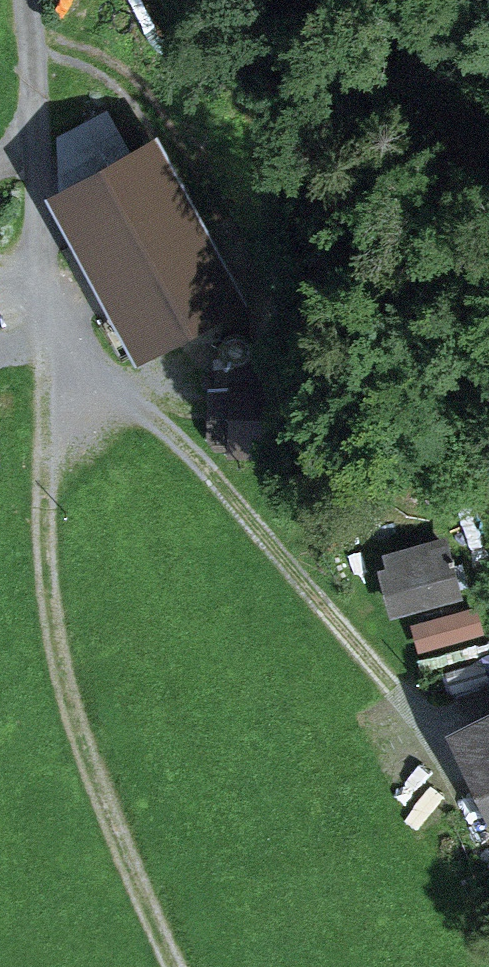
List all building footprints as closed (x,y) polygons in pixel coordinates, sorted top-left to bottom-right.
[(158,141),(55,192),(138,358),(240,307),(158,141)] [(428,595),(488,581),(488,524),(416,540),(428,595)] [(468,689),(488,745),(488,682),(468,689)]
